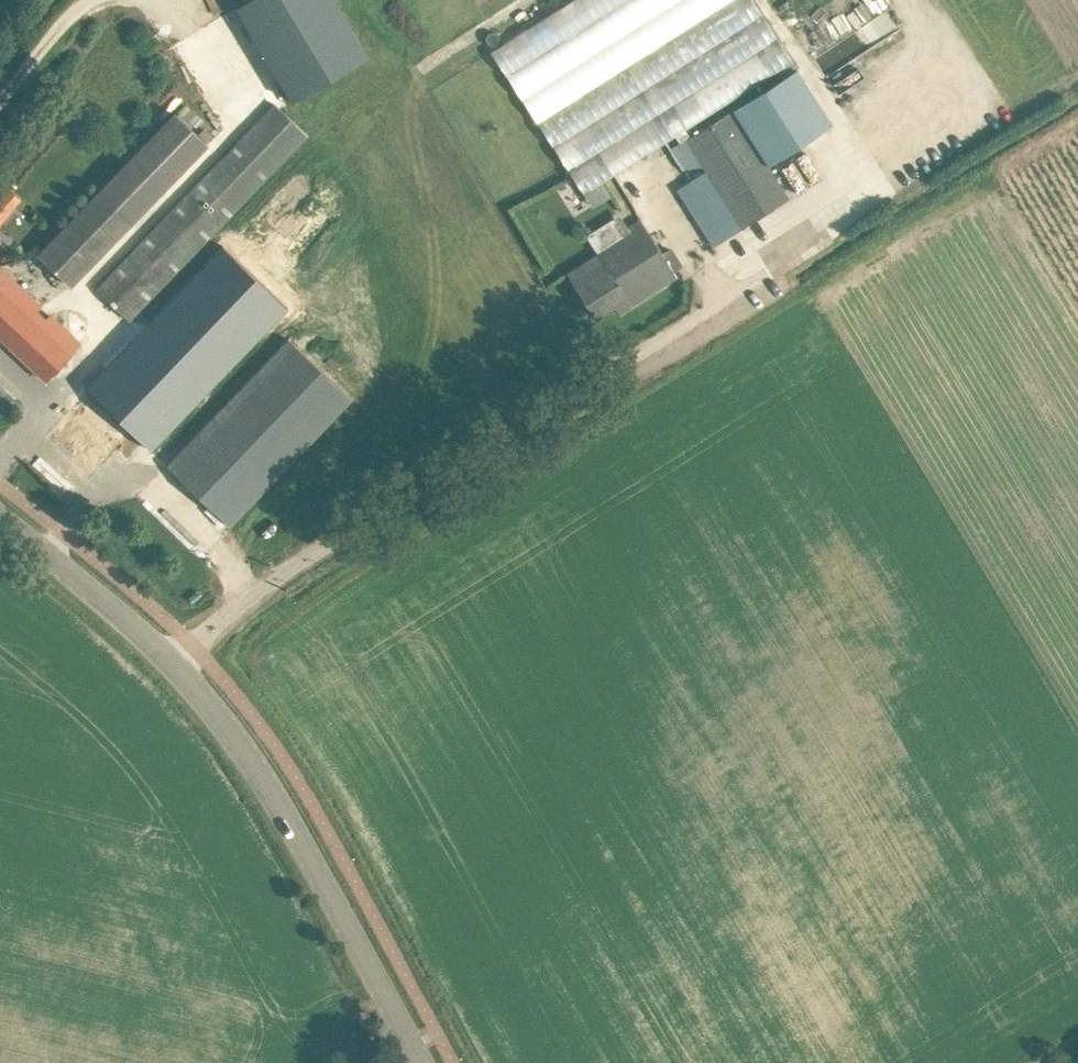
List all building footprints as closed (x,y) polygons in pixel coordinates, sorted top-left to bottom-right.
[(233,8),(289,103),(367,56),(333,0),(246,0),(233,8)] [(494,49),(585,192),(790,61),(751,0),(572,0),(494,49)] [(855,37),(821,59),(828,70),(862,48),(855,37)] [(788,199),(766,165),(831,124),(796,68),(686,137),(743,227),(788,199)] [(96,289),(128,319),(221,222),(307,132),(275,102),(96,289)] [(37,253),(72,286),(208,143),(173,110),(37,253)] [(20,197),(5,184),(0,189),(0,221),(20,197)] [(680,262),(672,249),(663,254),(641,219),(594,248),(598,253),(568,272),(596,317),(626,298),(630,305),(677,275),(672,268),(680,262)] [(287,307),(268,289),(222,245),(86,387),(151,450),(151,449),(287,307)] [(45,379),(80,344),(0,268),(0,336),(45,379)] [(352,398),(288,338),(167,465),(230,526),(352,398)] [(0,385),(0,412),(1,413),(14,400),(0,385)]
